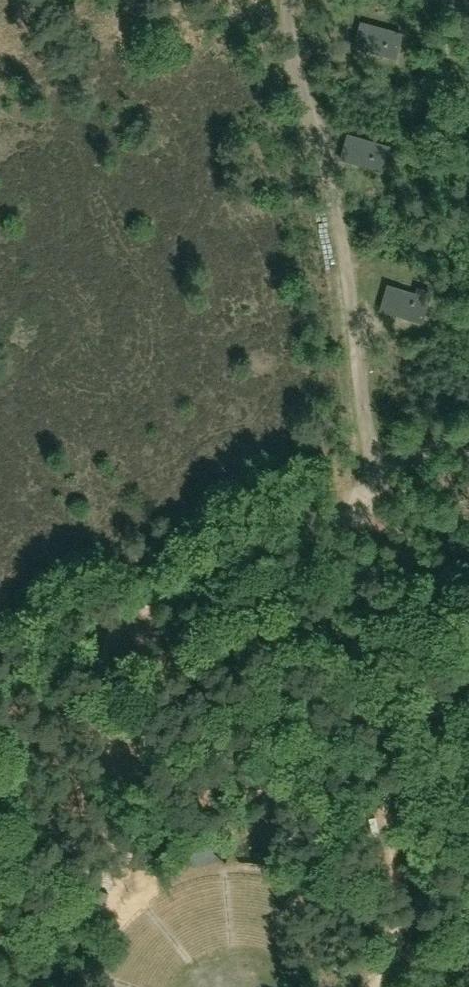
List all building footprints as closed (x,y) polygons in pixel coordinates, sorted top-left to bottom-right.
[(359,23),(353,49),(397,60),(403,35),(359,23)] [(347,135),(339,161),(382,175),(389,148),(347,135)] [(379,313),(425,327),(432,294),(416,289),(415,295),(386,286),(379,313)]
